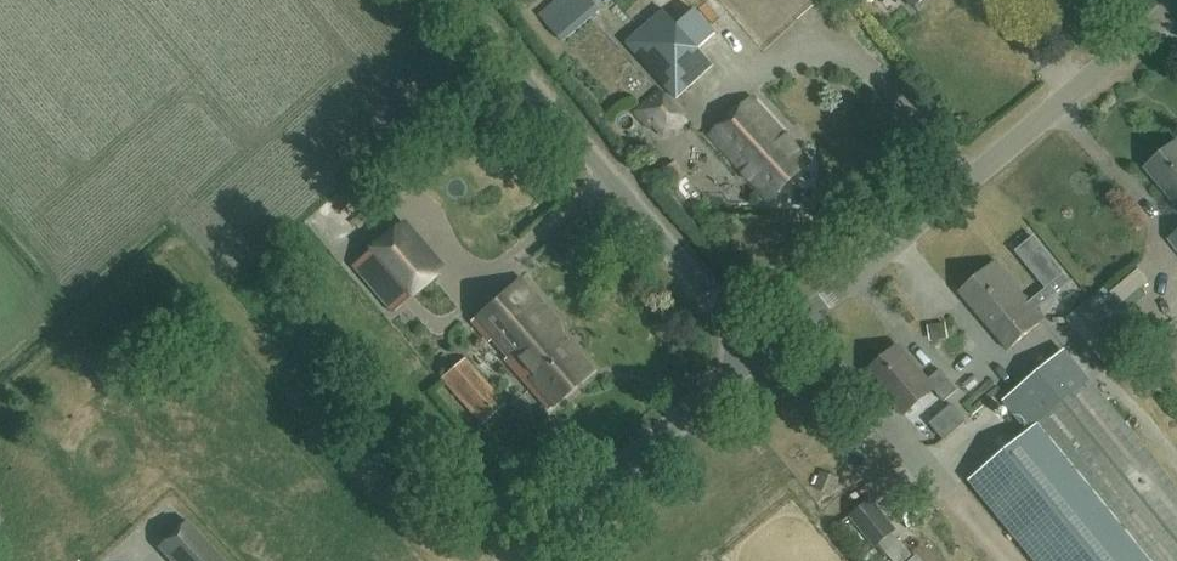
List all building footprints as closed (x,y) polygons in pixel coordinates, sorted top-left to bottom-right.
[(600,10),(591,0),(570,0),(546,21),(562,42),(600,10)] [(686,17),(701,42),(717,32),(702,7),(686,17)] [(676,99),(713,64),(662,10),(626,43),(676,99)] [(663,141),(686,121),(660,92),(637,113),(663,141)] [(770,201),(810,164),(751,99),(710,136),(770,201)] [(1176,142),(1143,170),(1176,210),(1176,143),(1176,142)] [(674,162),(662,172),(675,187),(686,177),(674,162)] [(389,313),(433,277),(395,232),(353,267),(389,313)] [(1167,242),(1176,253),(1176,233),(1167,242)] [(1042,247),(1024,263),(1052,296),(1071,280),(1042,247)] [(1005,351),(1043,320),(994,263),(957,294),(1005,351)] [(547,409),(591,371),(560,335),(557,322),(519,278),(470,320),(547,409)] [(1130,345),(1090,299),(1067,320),(1107,366),(1130,345)] [(943,401),(956,390),(940,371),(927,382),(898,347),(868,373),(903,413),(932,388),(943,401)] [(492,391),(463,359),(441,379),(482,425),(502,407),(490,393),(492,391)] [(1091,381),(1071,397),(1046,366),(1004,401),(1029,432),(974,477),(1043,560),(1176,560),(1176,487),(1091,381)] [(954,406),(931,424),(944,440),(967,422),(954,406)] [(831,496),(838,478),(819,471),(812,489),(831,496)] [(894,531),(869,501),(850,517),(875,547),(894,531)] [(171,560),(224,560),(187,521),(158,547),(171,560)]
